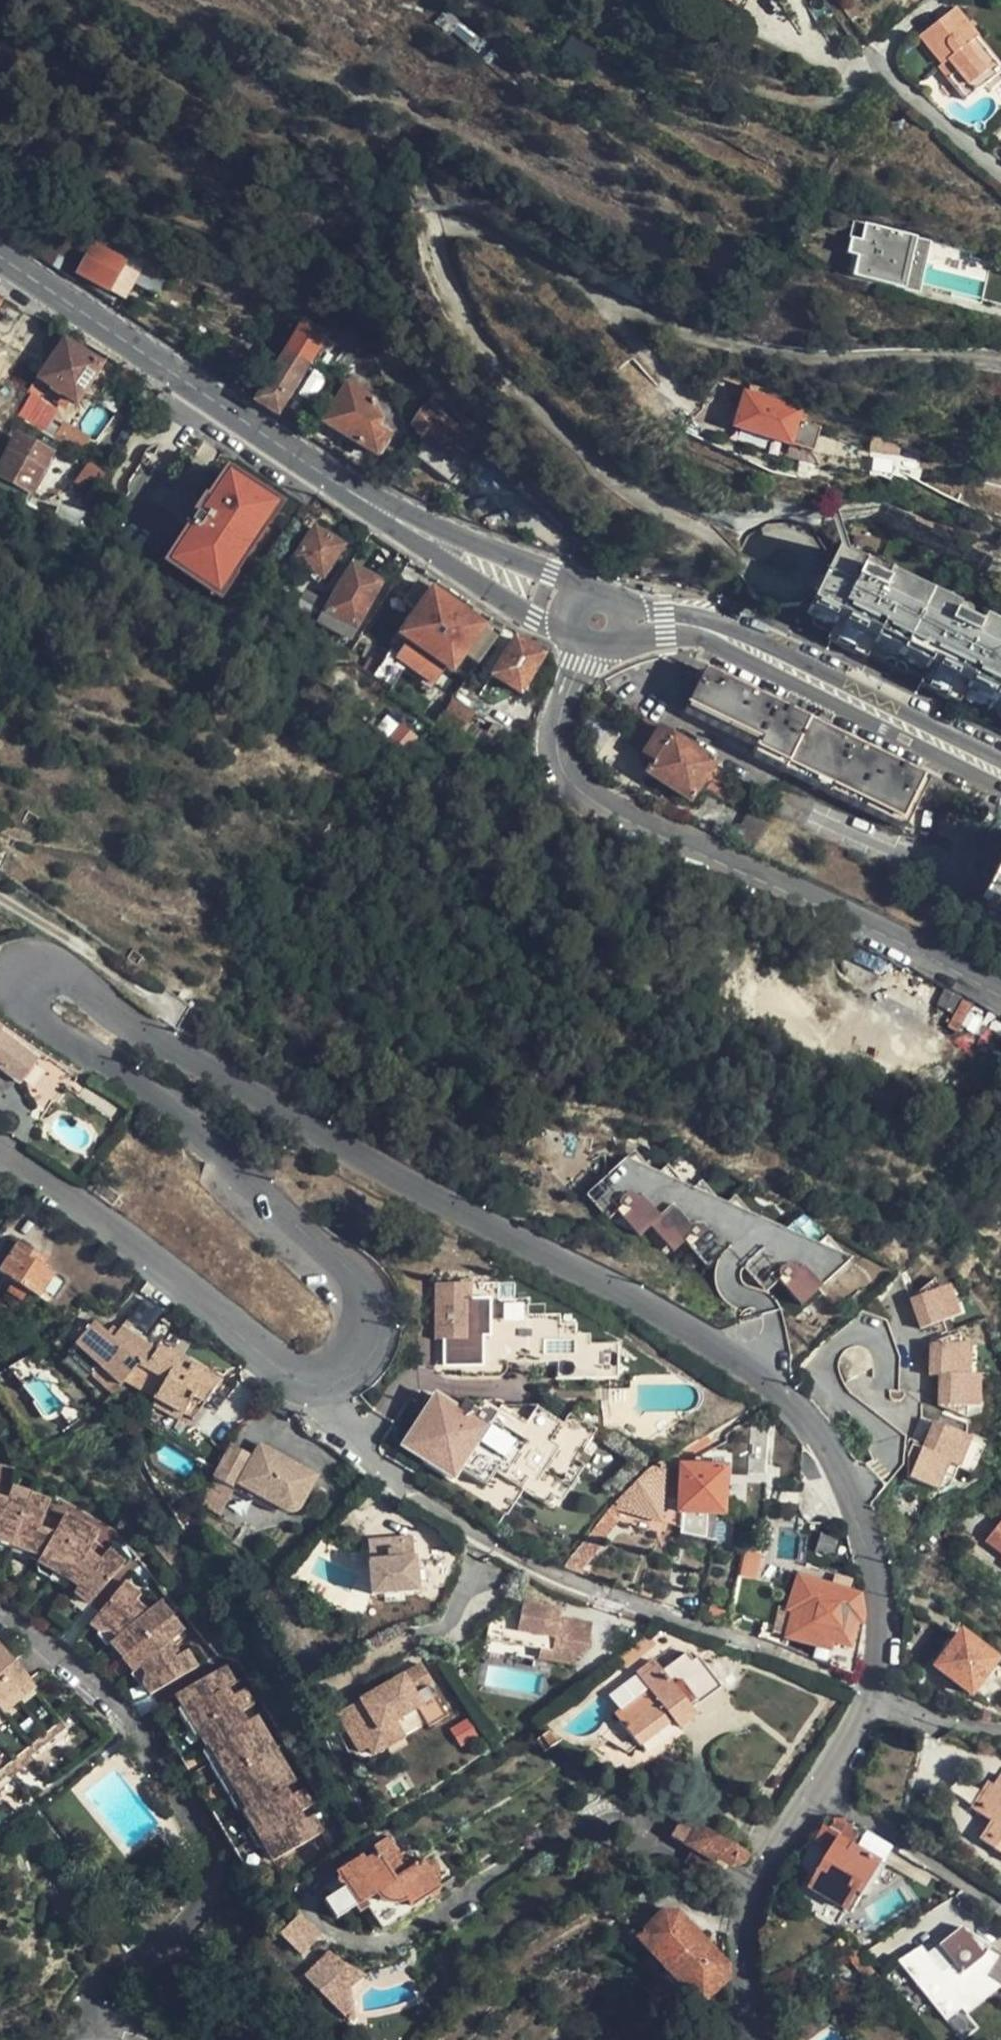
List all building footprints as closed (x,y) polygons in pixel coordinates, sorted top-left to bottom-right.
[(943,66),(950,60),(960,74),(951,82),(962,96),(1000,65),(956,9),(920,38),(943,66)] [(950,60),(943,66),(940,69),(951,82),(960,74),(950,60)] [(861,278),(905,289),(917,246),(897,240),(898,234),(859,225),(854,245),(868,248),(865,264),(861,278)] [(124,263),(131,251),(103,236),(92,234),(57,227),(51,237),(42,258),(76,280),(79,274),(95,245),(124,263)] [(918,240),(898,234),(897,240),(917,246),(918,240)] [(925,241),(918,240),(905,289),(912,290),(925,241)] [(95,245),(79,274),(108,291),(124,263),(95,245)] [(868,248),(854,245),(850,260),(865,264),(868,248)] [(991,259),(970,253),(969,259),(989,264),(991,259)] [(987,275),(980,302),(1000,308),(1000,278),(987,275)] [(306,323),(256,401),(277,415),(322,342),(326,345),(331,338),(306,323)] [(31,389),(44,365),(0,336),(0,369),(31,389)] [(78,404),(101,367),(65,343),(42,380),(78,404)] [(387,439),(376,432),(381,422),(374,404),(347,388),(323,427),(376,458),(387,439)] [(793,438),(802,415),(803,413),(748,390),(734,425),(789,446),(793,438)] [(471,442),(448,424),(443,420),(426,408),(413,425),(423,444),(413,457),(451,485),(462,472),(454,466),(471,442)] [(443,420),(448,424),(452,419),(447,415),(443,420)] [(822,424),(802,415),(793,438),(813,447),(822,424)] [(53,455),(21,436),(0,473),(30,492),(53,455)] [(87,499),(105,476),(89,465),(73,488),(87,499)] [(264,508),(221,479),(210,496),(220,502),(211,515),(201,508),(199,506),(184,528),(187,530),(196,537),(184,554),(175,548),(163,564),(205,594),(264,508)] [(220,502),(210,496),(201,508),(211,515),(220,502)] [(93,531),(99,516),(59,507),(55,524),(61,525),(93,531)] [(205,594),(215,600),(273,514),(264,508),(205,594)] [(843,510),(836,526),(810,514),(784,509),(755,515),(742,533),(740,560),(751,582),(781,597),(803,602),(794,622),(820,634),(860,653),(915,678),(952,696),(955,695),(956,691),(972,699),(983,696),(990,700),(986,708),(1000,715),(1000,581),(843,510)] [(196,537),(187,530),(175,548),(184,554),(196,537)] [(317,531),(298,558),(323,577),(324,577),(343,549),(317,531)] [(323,577),(298,558),(295,562),(304,568),(303,572),(319,583),(323,577)] [(339,591),(325,616),(323,621),(332,627),(350,637),(380,585),(353,570),(339,591)] [(465,652),(481,664),(498,639),(418,582),(404,600),(419,611),(401,635),(411,641),(452,671),(465,652)] [(308,622),(321,600),(308,592),(294,612),(308,622)] [(319,611),(307,630),(323,640),(332,627),(323,621),(325,616),(319,611)] [(860,653),(820,634),(817,639),(858,658),(860,653)] [(406,661),(401,658),(370,640),(368,643),(361,638),(356,645),(365,649),(358,660),(394,682),(406,661)] [(519,693),(541,656),(513,640),(492,675),(519,693)] [(452,671),(411,641),(401,658),(406,661),(441,685),(452,671)] [(898,829),(922,778),(704,673),(684,712),(758,749),(754,757),(898,829)] [(952,696),(915,678),(913,683),(950,701),(952,696)] [(424,715),(438,724),(443,717),(450,708),(435,697),(429,706),(424,715)] [(450,708),(443,717),(462,729),(473,712),(455,700),(450,708)] [(643,755),(661,727),(648,719),(630,745),(643,755)] [(690,802),(714,763),(661,727),(643,755),(656,763),(649,773),(690,802)] [(656,763),(643,755),(637,764),(649,773),(656,763)] [(982,901),(1000,911),(1000,863),(982,901)] [(19,1085),(35,1063),(0,1037),(0,1071),(19,1085)] [(64,1072),(45,1059),(37,1069),(56,1083),(64,1072)] [(753,1219),(615,1166),(579,1199),(601,1222),(609,1215),(632,1240),(643,1229),(666,1254),(679,1243),(683,1248),(700,1267),(724,1245),(752,1276),(766,1264),(796,1297),(815,1282),(825,1293),(843,1276),(833,1265),(842,1259),(753,1219)] [(38,1298),(53,1275),(30,1260),(34,1253),(18,1242),(0,1271),(0,1273),(38,1298)] [(856,1266),(842,1259),(833,1265),(843,1276),(856,1266)] [(53,1275),(38,1298),(46,1303),(61,1280),(53,1275)] [(825,1293),(815,1282),(796,1297),(806,1308),(825,1293)] [(946,1297),(943,1284),(916,1307),(925,1338),(967,1324),(957,1294),(946,1297)] [(436,1372),(458,1373),(460,1343),(470,1344),(471,1309),(453,1308),(453,1292),(417,1290),(416,1335),(426,1335),(424,1372),(436,1372)] [(481,1293),(453,1292),(453,1308),(471,1309),(470,1344),(460,1343),(458,1373),(436,1372),(435,1379),(480,1382),(481,1370),(507,1371),(509,1329),(510,1311),(480,1310),(481,1293)] [(122,1327),(142,1344),(162,1310),(141,1296),(122,1327)] [(75,1345),(118,1385),(121,1382),(138,1367),(152,1352),(142,1344),(122,1327),(109,1339),(94,1324),(75,1345)] [(862,1335),(875,1372),(874,1399),(902,1400),(903,1368),(888,1326),(862,1335)] [(964,1343),(934,1353),(963,1355),(964,1343)] [(218,1385),(155,1348),(152,1352),(138,1367),(166,1383),(155,1401),(185,1418),(193,1401),(205,1407),(218,1385)] [(963,1355),(934,1353),(932,1383),(944,1384),(941,1414),(972,1427),(974,1417),(980,1417),(981,1386),(975,1386),(975,1355),(963,1355)] [(166,1383),(138,1367),(121,1382),(155,1401),(166,1383)] [(419,1400),(396,1442),(449,1471),(457,1458),(487,1475),(511,1488),(550,1418),(521,1402),(513,1418),(486,1403),(481,1412),(468,1405),(465,1412),(449,1403),(443,1414),(419,1400)] [(185,1418),(155,1401),(150,1411),(179,1427),(185,1418)] [(193,1401),(185,1418),(196,1425),(205,1407),(193,1401)] [(935,1431),(924,1427),(913,1453),(923,1457),(935,1431)] [(971,1450),(935,1431),(923,1457),(949,1471),(959,1477),(971,1450)] [(449,1471),(396,1442),(392,1449),(476,1495),(487,1475),(457,1458),(449,1471)] [(259,1446),(249,1463),(237,1485),(278,1508),(285,1512),(288,1513),(291,1513),(294,1513),(296,1512),(298,1510),(301,1505),(316,1478),(259,1446)] [(229,1491),(245,1460),(229,1452),(212,1482),(229,1491)] [(949,1471),(923,1457),(913,1453),(908,1465),(908,1484),(936,1499),(949,1471)] [(237,1485),(249,1463),(245,1460),(229,1491),(232,1493),(237,1485)] [(659,1463),(610,1505),(661,1521),(665,1477),(665,1472),(659,1463)] [(682,1469),(682,1478),(680,1514),(721,1517),(724,1471),(682,1469)] [(959,1477),(949,1471),(936,1499),(947,1505),(959,1477)] [(680,1514),(682,1478),(665,1477),(661,1521),(679,1527),(680,1514)] [(44,1515),(50,1498),(6,1484),(5,1488),(0,1498),(0,1558),(27,1567),(21,1576),(56,1596),(64,1601),(63,1611),(72,1618),(121,1557),(106,1545),(103,1549),(97,1557),(84,1547),(89,1539),(94,1532),(59,1511),(54,1518),(48,1528),(41,1525),(44,1515)] [(278,1508),(237,1485),(232,1493),(274,1516),(278,1508)] [(54,1518),(44,1515),(41,1525),(48,1528),(54,1518)] [(984,1541),(1000,1554),(1000,1518),(984,1541)] [(568,1570),(577,1574),(600,1546),(590,1537),(562,1568),(568,1570)] [(97,1557),(103,1549),(89,1539),(84,1547),(97,1557)] [(387,1552),(384,1552),(385,1559),(370,1560),(372,1593),(414,1591),(412,1550),(399,1551),(399,1549),(387,1549),(387,1552)] [(828,1651),(824,1664),(853,1676),(862,1624),(858,1596),(799,1578),(787,1610),(793,1613),(786,1637),(828,1651)] [(150,1603),(144,1608),(140,1612),(128,1603),(131,1598),(134,1594),(118,1582),(74,1636),(85,1645),(93,1641),(127,1680),(123,1685),(132,1701),(195,1664),(184,1646),(177,1650),(171,1653),(163,1641),(166,1636),(173,1631),(150,1603)] [(140,1612),(144,1608),(131,1598),(128,1603),(140,1612)] [(560,1609),(520,1605),(489,1635),(488,1652),(517,1655),(518,1643),(520,1628),(545,1630),(543,1645),(542,1658),(572,1660),(589,1645),(592,1620),(560,1617),(560,1609)] [(545,1630),(520,1628),(518,1643),(543,1645),(545,1630)] [(0,1633),(0,1775),(12,1766),(15,1770),(35,1755),(32,1752),(69,1725),(0,1633)] [(969,1695),(995,1660),(959,1633),(934,1668),(969,1695)] [(171,1653),(177,1650),(166,1636),(163,1641),(171,1653)] [(693,1711),(724,1687),(702,1660),(695,1665),(687,1655),(664,1674),(654,1661),(637,1675),(655,1699),(623,1725),(639,1747),(672,1721),(678,1730),(696,1715),(693,1711)] [(284,1780),(247,1717),(241,1720),(235,1710),(244,1705),(245,1701),(243,1695),(240,1693),(235,1691),(231,1693),(227,1696),(220,1683),(225,1680),(217,1667),(143,1710),(208,1822),(239,1876),(314,1833),(303,1814),(297,1817),(291,1807),(298,1804),(299,1797),(298,1794),(295,1791),(293,1790),(289,1790),(283,1792),(278,1784),(284,1780)] [(429,1687),(417,1668),(356,1705),(367,1722),(343,1736),(355,1755),(362,1751),(367,1759),(383,1749),(374,1734),(389,1725),(416,1708),(410,1698),(429,1687)] [(367,1722),(356,1705),(332,1719),(343,1736),(367,1722)] [(389,1725),(374,1734),(383,1749),(398,1740),(389,1725)] [(556,1739),(545,1732),(540,1740),(551,1746),(556,1739)] [(995,1775),(972,1810),(992,1823),(981,1842),(1000,1856),(1000,1779),(995,1775)] [(744,1864),(752,1856),(699,1825),(686,1845),(694,1849),(726,1868),(729,1862),(734,1865),(739,1866),(744,1864)] [(866,1888),(881,1864),(839,1839),(809,1889),(846,1912),(862,1885),(866,1888)] [(361,1905),(365,1903),(372,1899),(390,1924),(440,1892),(443,1889),(422,1860),(413,1866),(403,1861),(390,1841),(374,1851),(378,1856),(367,1863),(365,1859),(340,1875),(361,1905)] [(726,1868),(694,1849),(684,1864),(716,1883),(726,1868)] [(372,1899),(365,1903),(387,1934),(444,1896),(440,1892),(390,1924),(372,1899)] [(298,1913),(279,1936),(305,1957),(324,1935),(298,1913)] [(730,1980),(729,1965),(690,1927),(677,1928),(664,1914),(637,1941),(703,2007),(730,1980)] [(899,1964),(947,2025),(962,2013),(966,2018),(1000,1990),(1000,1952),(960,1927),(938,1945),(952,1962),(940,1972),(926,1955),(920,1947),(899,1964)] [(938,1945),(926,1955),(940,1972),(952,1962),(938,1945)] [(359,2000),(349,1992),(363,1975),(328,1947),(301,1979),(346,2016),(359,2000)] [(877,1974),(865,1959),(853,1966),(866,1983),(877,1974)]
